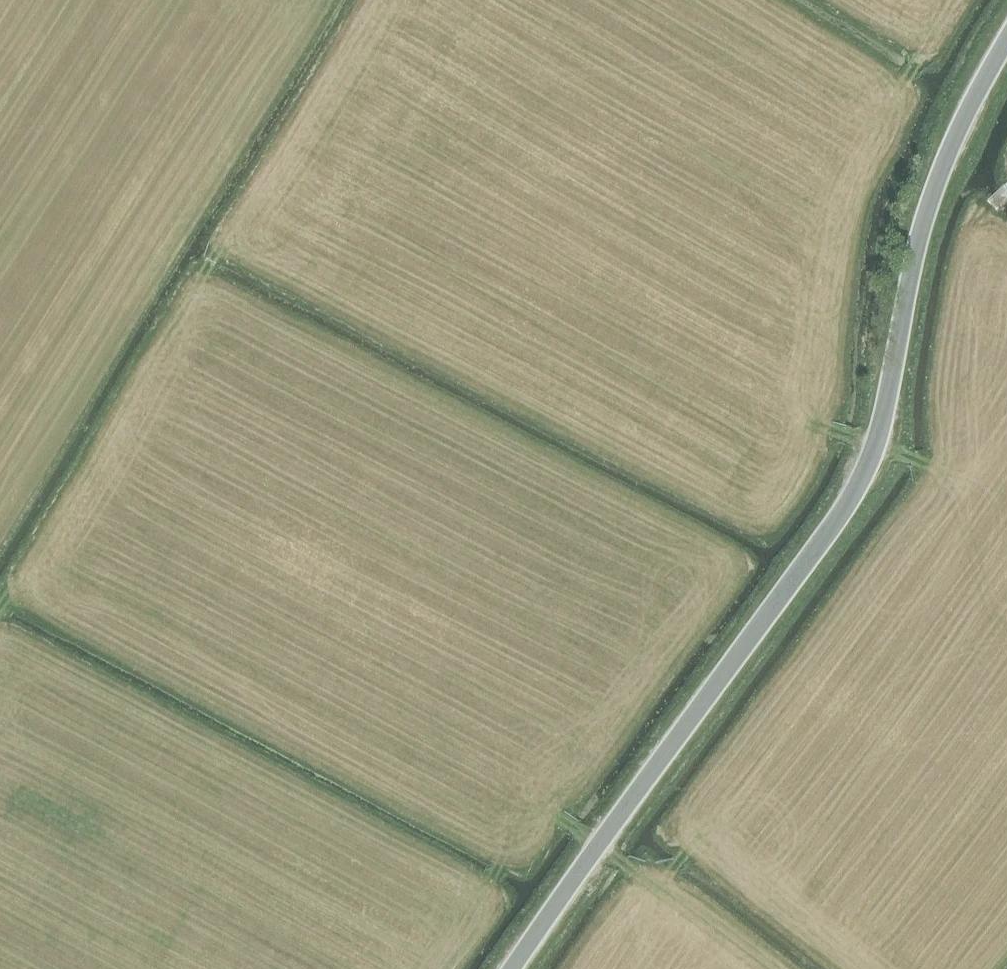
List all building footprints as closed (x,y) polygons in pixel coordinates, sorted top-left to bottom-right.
[(1000,211),(1006,204),(1006,184),(990,200),(1000,211)]
